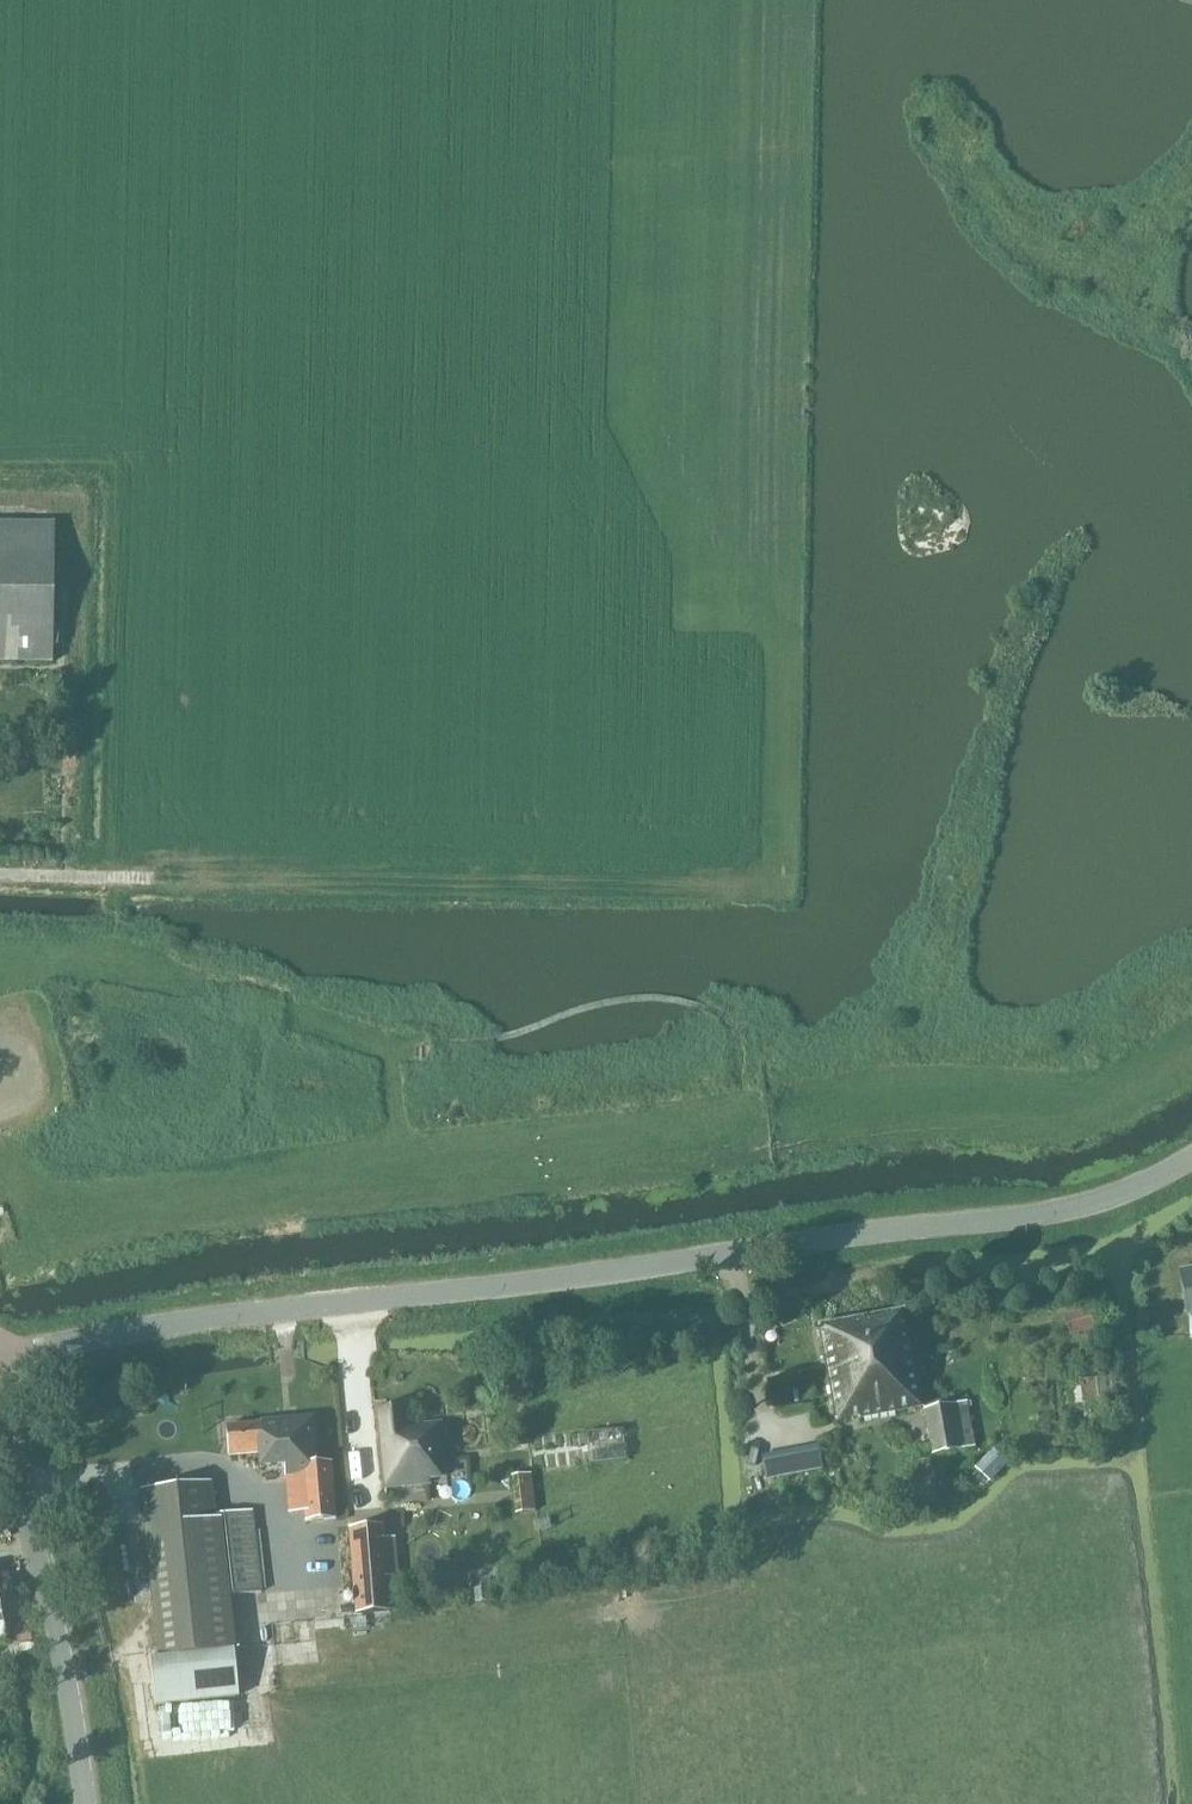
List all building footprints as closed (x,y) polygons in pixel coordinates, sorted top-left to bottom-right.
[(54,626),(54,613),(66,613),(67,592),(55,592),(56,522),(0,521),(0,660),(53,661),(54,645),(58,645),(58,626),(54,626)] [(1187,1314),(1191,1312),(1191,1267),(1178,1270),(1187,1314)] [(1091,1308),(1067,1315),(1072,1333),(1096,1326),(1091,1308)] [(857,1418),(920,1405),(901,1310),(818,1327),(836,1419),(856,1415),(857,1418)] [(973,1445),(966,1401),(925,1408),(932,1451),(973,1445)] [(438,1404),(411,1407),(413,1426),(398,1427),(398,1431),(378,1433),(383,1487),(445,1482),(438,1404)] [(331,1462),(317,1463),(314,1417),(261,1421),(261,1424),(226,1426),(229,1455),(259,1452),(260,1468),(284,1466),(285,1476),(302,1475),(305,1521),(336,1519),(331,1462)] [(829,1430),(770,1440),(774,1464),(833,1453),(829,1430)] [(979,1463),(993,1477),(1007,1462),(992,1449),(979,1463)] [(825,1456),(796,1461),(799,1476),(828,1471),(825,1456)] [(544,1497),(542,1457),(522,1458),(523,1498),(544,1497)] [(229,1596),(225,1597),(216,1514),(213,1481),(144,1489),(162,1655),(235,1647),(229,1596)] [(225,1597),(229,1596),(262,1593),(253,1510),(216,1514),(225,1597)] [(352,1611),(386,1608),(381,1523),(347,1525),(352,1611)] [(302,1629),(317,1628),(316,1607),(301,1608),(302,1629)]
